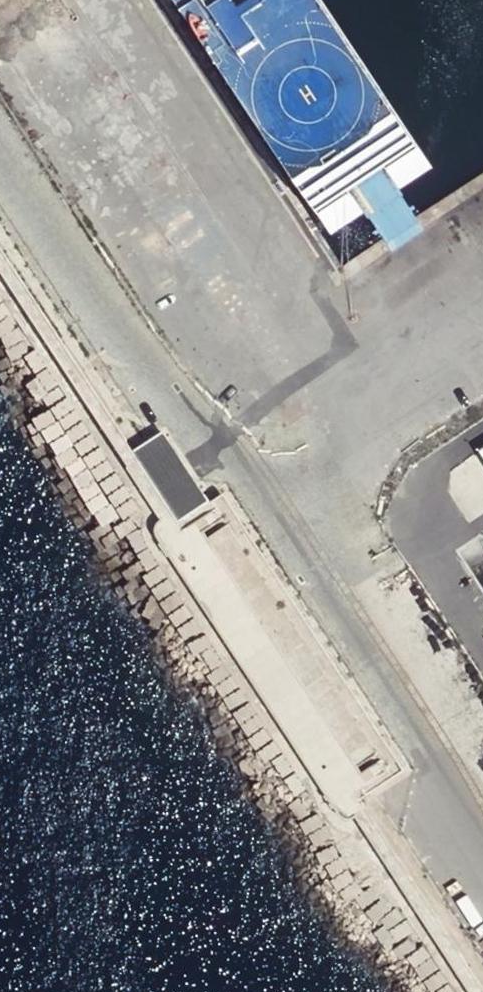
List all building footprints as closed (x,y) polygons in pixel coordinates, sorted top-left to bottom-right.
[(38,336),(50,328),(0,251),(0,278),(38,336)] [(358,801),(179,527),(132,455),(50,328),(38,336),(159,522),(155,526),(153,533),(154,540),(333,815),(339,821),(346,822),(353,820),(426,932),(466,991),(482,991),(358,801)] [(468,434),(482,458),(482,424),(468,434)] [(161,436),(132,455),(179,527),(208,508),(161,436)] [(358,801),(400,773),(221,499),(208,508),(179,527),(358,801)] [(363,861),(351,842),(337,851),(351,870),(363,861)]
